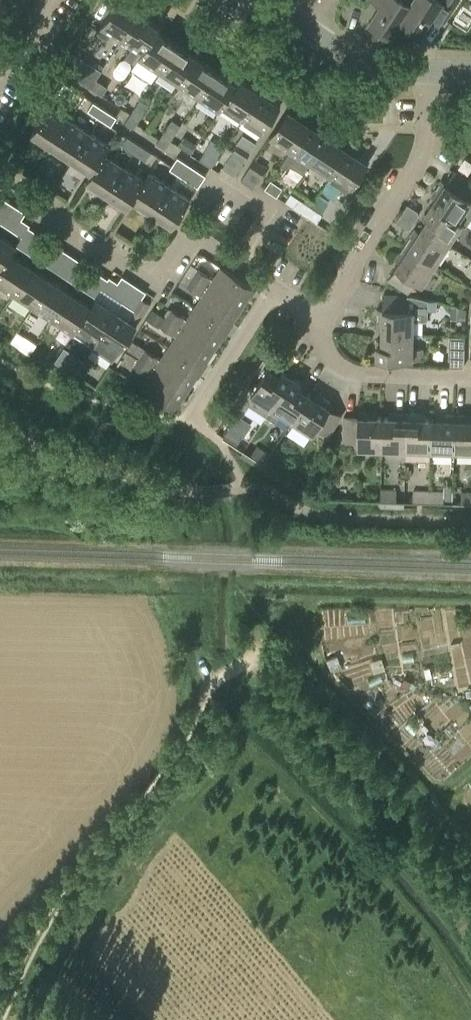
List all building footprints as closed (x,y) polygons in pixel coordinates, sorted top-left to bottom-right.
[(102,25),(94,37),(104,44),(112,32),(122,39),(143,7),(134,1),(130,6),(121,0),(118,0),(102,25)] [(383,1),(369,22),(390,36),(400,20),(410,3),(412,0),(382,0),(383,1)] [(410,3),(400,20),(421,33),(435,12),(446,19),(458,0),(412,0),(410,3)] [(138,57),(139,57),(160,25),(149,18),(152,13),(143,7),(122,39),(133,46),(142,52),(138,57)] [(8,19),(6,17),(8,15),(0,9),(0,27),(9,32),(15,23),(8,19)] [(160,26),(160,25),(139,57),(159,70),(176,44),(157,31),(160,26)] [(176,44),(159,70),(179,84),(196,57),(176,44)] [(78,80),(90,88),(96,79),(101,71),(74,53),(67,64),(73,69),(70,74),(79,80),(78,80)] [(196,57),(179,84),(199,97),(217,70),(196,57)] [(219,110),(222,105),(240,78),(239,78),(236,83),(217,70),(199,97),(219,110)] [(222,105),(242,118),(263,86),(254,80),(251,85),(240,78),(222,105)] [(108,87),(96,79),(90,88),(102,95),(108,87)] [(76,90),(64,82),(58,91),(70,99),(76,90)] [(272,92),(263,86),(242,118),(263,132),(280,105),(269,97),(272,92)] [(125,96),(122,93),(118,94),(115,97),(116,101),(119,104),(123,103),(126,100),(125,96)] [(140,99),(132,110),(141,116),(149,104),(140,99)] [(87,110),(99,118),(105,109),(93,101),(87,110)] [(31,133),(52,146),(70,119),(49,106),(31,133)] [(117,117),(105,109),(99,118),(111,126),(117,117)] [(270,136),(290,150),(311,118),(302,112),(299,117),(287,109),(270,136)] [(134,128),(141,116),(132,110),(125,122),(134,128)] [(311,118),(290,150),(284,160),(281,163),(287,168),(290,164),(304,173),(310,163),(328,136),(317,129),(320,124),(311,118)] [(90,132),(70,119),(52,146),(72,159),(90,132)] [(172,119),(164,131),(173,137),(181,125),(172,119)] [(165,148),(173,137),(164,131),(156,143),(165,148)] [(86,180),(87,181),(110,146),(90,132),(72,159),(92,172),(86,180)] [(122,145),(134,153),(139,144),(128,136),(122,145)] [(310,163),(330,176),(351,144),(342,138),(339,143),(328,136),(310,163)] [(184,137),(179,146),(190,153),(196,145),(184,137)] [(251,150),(239,142),(222,167),(234,175),(251,150)] [(139,144),(134,153),(146,161),(151,152),(139,144)] [(360,150),(351,144),(330,176),(351,189),(368,163),(357,155),(360,150)] [(110,146),(87,181),(107,194),(125,167),(105,154),(110,146)] [(217,158),(205,150),(199,159),(211,167),(217,158)] [(169,169),(177,174),(185,162),(177,156),(169,169)] [(266,167),(254,160),(241,180),(253,187),(266,167)] [(206,175),(185,162),(177,174),(198,187),(206,175)] [(107,194),(127,207),(150,172),(149,171),(144,179),(125,167),(107,194)] [(432,203),(462,223),(461,223),(466,227),(470,220),(470,182),(453,171),(446,182),(442,180),(431,195),(435,198),(432,203)] [(170,185),(150,172),(127,207),(133,199),(152,212),(170,185)] [(283,188),(270,180),(265,188),(277,196),(283,188)] [(190,198),(170,185),(152,212),(173,225),(190,198)] [(286,202),(293,206),(305,214),(311,206),(299,198),(291,193),(286,202)] [(312,207),(311,206),(305,214),(317,222),(331,232),(336,223),(324,215),(327,210),(315,202),(312,207)] [(426,221),(423,226),(448,243),(461,223),(462,223),(432,203),(422,218),(426,221)] [(418,211),(408,204),(402,213),(415,221),(419,215),(418,211)] [(407,228),(411,227),(415,221),(402,213),(396,222),(407,228)] [(22,236),(30,224),(21,219),(13,230),(22,236)] [(435,263),(448,243),(423,226),(419,231),(415,229),(405,244),(435,263)] [(16,245),(0,234),(0,270),(16,245)] [(28,252),(36,258),(44,246),(36,240),(28,252)] [(388,278),(409,292),(416,280),(422,284),(435,263),(405,244),(396,259),(400,261),(388,278)] [(13,293),(31,266),(11,253),(16,245),(0,270),(0,284),(13,293)] [(44,263),(52,251),(44,246),(36,258),(44,263)] [(51,279),(31,266),(13,293),(33,306),(51,279)] [(76,284),(84,272),(76,266),(68,278),(76,284)] [(198,268),(193,277),(241,308),(254,288),(221,266),(214,278),(198,268)] [(85,289),(93,278),(84,272),(76,284),(85,289)] [(102,288),(110,294),(118,282),(109,276),(102,288)] [(202,296),(195,307),(228,328),(241,308),(193,277),(187,285),(202,296)] [(33,306),(53,319),(71,292),(51,279),(33,306)] [(90,305),(71,292),(53,319),(73,332),(90,305)] [(382,327),(382,333),(413,334),(421,334),(421,321),(425,321),(425,309),(424,309),(424,299),(414,295),(383,294),(383,308),(378,308),(377,327),(382,327)] [(90,305),(73,332),(74,333),(93,345),(99,337),(116,310),(96,297),(90,305)] [(134,309),(143,315),(150,302),(142,297),(134,309)] [(171,310),(167,317),(215,348),(228,328),(195,307),(187,319),(172,309),(171,310)] [(167,317),(161,313),(161,314),(153,309),(146,319),(160,327),(161,326),(167,317)] [(116,310),(99,337),(93,345),(92,348),(113,361),(137,324),(116,310)] [(202,369),(215,348),(167,317),(161,326),(176,336),(169,347),(202,369)] [(413,348),(413,334),(382,333),(382,339),(377,339),(376,358),(422,359),(422,348),(413,348)] [(26,337),(20,347),(30,354),(37,344),(26,337)] [(76,372),(84,360),(64,347),(55,361),(75,374),(76,372)] [(189,389),(202,369),(169,347),(161,359),(146,349),(140,357),(189,389)] [(175,409),(189,389),(140,357),(135,366),(150,376),(142,388),(175,409)] [(266,415),(272,406),(292,376),(277,366),(274,370),(268,367),(256,386),(250,382),(236,402),(246,409),(250,404),(266,415)] [(292,376),(272,406),(292,419),(309,393),(304,390),(307,386),(292,376)] [(314,397),(309,393),(292,419),(313,433),(317,427),(329,435),(342,415),(330,407),(333,403),(317,393),(314,397)] [(357,447),(382,447),(383,416),(377,416),(377,411),(358,411),(358,416),(344,415),(343,439),(357,440),(357,447)] [(382,447),(406,448),(407,412),(389,412),(389,417),(383,416),(382,447)] [(425,413),(407,412),(406,448),(430,449),(431,418),(425,418),(425,413)] [(431,418),(430,449),(454,450),(455,414),(437,413),(437,418),(431,418)] [(454,450),(470,450),(470,415),(455,414),(454,450)] [(242,436),(229,427),(223,436),(236,445),(242,436)] [(256,445),(251,454),(264,463),(269,454),(256,445)] [(396,490),(381,489),(380,500),(396,500),(396,490)] [(413,501),(428,501),(429,491),(414,490),(413,501)] [(444,491),(429,491),(428,501),(443,502),(444,491)] [(470,503),(470,492),(461,492),(461,502),(470,503)]
